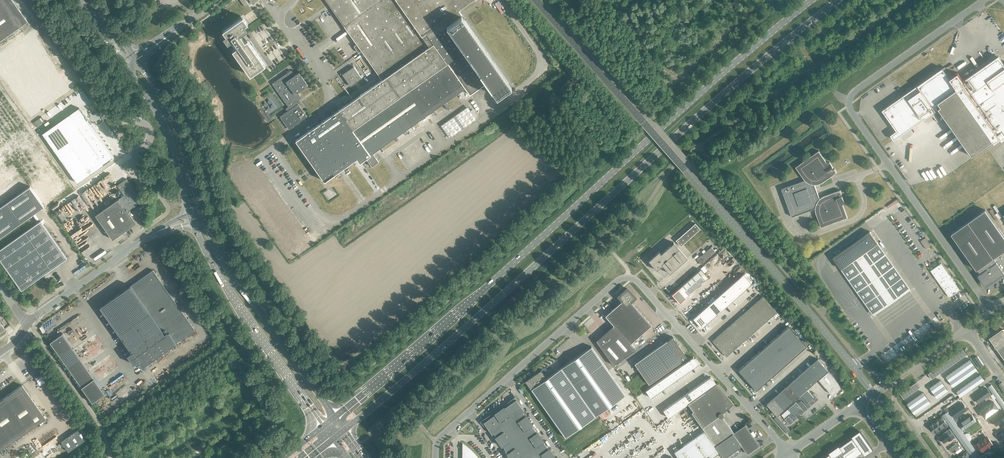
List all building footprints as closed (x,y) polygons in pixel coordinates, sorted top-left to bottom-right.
[(23,26),(4,0),(0,0),(0,42),(23,26)] [(339,110),(296,140),(325,181),(357,158),(360,162),(366,158),(372,167),(379,162),(373,153),(444,103),(448,110),(451,108),(446,102),(465,88),(470,95),(487,82),(497,96),(511,85),(461,15),(462,15),(458,10),(472,0),(326,0),(382,80),(339,110)] [(223,31),(226,35),(223,37),(228,44),(232,41),(237,48),(233,50),(251,75),(265,65),(248,40),(245,42),(241,35),(249,30),(246,25),(248,24),(243,17),(223,31)] [(964,81),(999,136),(1002,140),(1003,139),(1003,64),(999,56),(964,81)] [(362,78),(354,67),(342,75),(350,86),(362,78)] [(972,155),(999,136),(964,81),(958,72),(950,78),(943,68),(883,110),(897,131),(891,135),(894,140),(939,108),(972,155)] [(285,123),(286,125),(287,126),(286,126),(287,126),(288,128),(289,129),(290,129),(291,129),(290,128),(292,127),(293,127),(293,126),(293,127),(294,127),(294,126),(295,125),(296,125),(297,123),(298,124),(298,123),(299,123),(301,121),(301,122),(301,121),(307,117),(298,104),(297,105),(296,104),(296,103),(295,103),(295,102),(301,98),(298,92),(299,92),(304,88),(305,88),(305,87),(307,86),(308,85),(307,84),(306,82),(305,81),(304,79),(304,78),(303,79),(302,77),(302,76),(302,77),(301,76),(302,76),(302,75),(301,76),(300,74),(300,73),(300,74),(299,72),(298,73),(297,73),(298,73),(296,75),(296,74),(295,75),(291,70),(272,84),(277,90),(276,90),(277,90),(278,92),(278,93),(278,92),(279,93),(278,93),(279,93),(280,95),(280,96),(280,95),(282,97),(281,97),(282,98),(282,97),(282,98),(282,99),(283,98),(284,100),(284,101),(284,100),(288,107),(289,106),(289,107),(289,108),(290,108),(291,109),(290,110),(289,110),(289,111),(288,110),(288,111),(287,112),(286,112),(284,113),(284,114),(283,114),(281,116),(281,115),(281,116),(280,117),(281,118),(282,120),(283,121),(284,123),(285,123)] [(476,119),(467,107),(442,126),(450,137),(476,119)] [(79,108),(43,133),(77,183),(114,157),(102,141),(103,140),(100,136),(99,136),(79,108)] [(816,213),(821,227),(848,217),(843,204),(845,203),(842,196),(840,196),(839,195),(842,194),(840,190),(824,196),(821,197),(820,199),(816,184),(819,183),(824,181),(838,171),(835,168),(833,169),(832,168),(833,167),(829,161),(827,162),(819,151),(796,167),(804,179),(805,179),(805,180),(781,189),(792,217),(815,208),(815,210),(816,213)] [(135,224),(127,212),(133,208),(142,202),(127,179),(117,185),(124,195),(96,215),(113,239),(135,224)] [(22,192),(0,208),(0,238),(44,206),(30,186),(22,192)] [(980,274),(978,275),(984,283),(989,284),(988,284),(989,284),(1003,273),(996,263),(993,258),(1003,250),(1003,236),(985,209),(951,233),(980,274)] [(0,250),(0,259),(22,290),(52,269),(50,266),(54,263),(56,266),(59,263),(58,261),(62,258),(64,260),(67,258),(41,221),(0,250)] [(695,223),(676,240),(681,246),(700,229),(695,223)] [(846,248),(833,257),(841,269),(846,275),(882,249),(878,243),(870,231),(857,240),(855,238),(844,246),(846,248)] [(659,251),(648,261),(657,270),(662,265),(670,274),(687,258),(673,242),(661,253),(659,251)] [(711,247),(697,259),(701,264),(715,252),(711,247)] [(911,289),(882,249),(846,275),(874,315),(911,289)] [(941,263),(930,270),(949,297),(950,296),(951,296),(954,294),(956,293),(958,291),(960,290),(941,263)] [(700,269),(678,289),(672,294),(680,302),(685,298),(685,297),(707,277),(700,269)] [(131,284),(100,306),(122,337),(119,339),(129,354),(128,355),(135,365),(136,364),(140,369),(142,367),(143,367),(178,343),(178,342),(195,330),(153,270),(131,285),(131,284)] [(752,283),(743,274),(693,318),(701,328),(752,283)] [(627,288),(618,296),(622,301),(605,316),(630,344),(651,325),(631,301),(635,297),(627,288)] [(777,312),(763,296),(712,341),(726,357),(777,312)] [(613,325),(596,341),(613,365),(635,350),(613,325)] [(806,346),(788,326),(738,370),(756,390),(806,346)] [(1003,329),(990,339),(1003,358),(1003,330),(1003,329)] [(63,333),(50,342),(93,402),(105,393),(63,333)] [(672,337),(634,363),(649,384),(687,357),(672,337)] [(542,369),(534,374),(532,371),(529,372),(530,373),(529,373),(531,375),(532,376),(525,381),(535,395),(565,437),(626,395),(591,346),(546,378),(541,370),(542,369)] [(693,357),(689,360),(694,367),(695,367),(694,367),(697,365),(699,364),(693,357)] [(818,359),(767,404),(777,415),(806,390),(807,389),(828,370),(818,359)] [(689,360),(686,362),(691,370),(691,369),(693,368),(694,367),(689,360)] [(686,362),(682,365),(687,372),(689,370),(690,370),(691,370),(686,362)] [(682,365),(678,367),(684,375),(684,374),(686,373),(687,372),(682,365)] [(678,367),(675,370),(680,377),(682,375),(682,376),(684,375),(678,367)] [(675,370),(671,372),(676,380),(676,379),(678,378),(679,378),(680,377),(675,370)] [(829,371),(819,379),(832,394),(842,385),(829,371)] [(671,372),(667,375),(673,382),(675,380),(675,381),(676,380),(671,372)] [(667,375),(664,378),(669,385),(671,383),(673,382),(667,375)] [(707,379),(712,387),(716,384),(710,377),(709,378),(707,379)] [(664,378),(660,380),(665,387),(666,387),(665,387),(668,386),(669,385),(664,378)] [(703,382),(708,389),(712,387),(707,379),(705,380),(706,380),(703,382)] [(660,380),(657,383),(662,390),(664,388),(665,387),(660,380)] [(700,384),(699,384),(705,392),(708,389),(703,382),(702,383),(700,385),(700,384)] [(657,383),(653,385),(658,393),(658,392),(660,391),(662,390),(657,383)] [(733,403),(716,384),(712,387),(708,389),(705,392),(701,394),(688,404),(693,411),(691,412),(715,446),(734,432),(722,416),(722,415),(723,413),(722,413),(733,403)] [(696,387),(701,394),(705,392),(699,384),(698,385),(698,386),(696,387)] [(45,418),(22,385),(0,400),(0,450),(45,418)] [(653,385),(649,388),(654,395),(655,395),(654,395),(657,393),(658,393),(653,385)] [(997,399),(1003,409),(1003,403),(999,397),(991,385),(988,387),(997,399)] [(692,389),(692,390),(697,397),(701,394),(696,387),(694,388),(695,388),(692,390),(692,389)] [(649,388),(646,390),(651,398),(651,397),(653,396),(654,395),(649,388)] [(812,395),(807,389),(800,396),(803,399),(798,404),(796,402),(789,409),(792,412),(785,418),(790,424),(801,414),(799,413),(803,409),(804,411),(819,399),(814,393),(812,395)] [(991,395),(986,389),(973,398),(977,405),(991,395)] [(689,392),(688,392),(694,399),(697,397),(692,390),(691,390),(691,391),(689,392)] [(685,395),(690,402),(694,399),(688,392),(687,393),(685,395)] [(681,397),(686,405),(690,402),(685,395),(684,396),(682,397),(681,397)] [(678,400),(683,407),(686,405),(681,397),(680,398),(678,400)] [(516,398),(513,400),(511,402),(508,404),(505,406),(503,408),(502,409),(500,411),(497,412),(495,413),(491,416),(489,417),(486,419),(483,422),(484,424),(486,425),(487,427),(489,429),(492,434),(494,433),(512,457),(555,457),(523,412),(524,411),(521,407),(520,404),(519,402),(517,400),(516,398)] [(674,402),(679,410),(683,407),(678,400),(676,401),(674,402)] [(670,405),(675,412),(679,410),(674,402),(673,403),(671,405),(670,405)] [(667,407),(672,415),(675,412),(670,405),(669,406),(667,408),(667,407)] [(966,411),(963,405),(952,413),(955,418),(966,411)] [(663,410),(668,417),(672,415),(667,407),(666,408),(664,410),(663,410)] [(946,414),(943,416),(951,428),(960,440),(973,457),(981,457),(970,442),(962,431),(955,420),(949,412),(946,414)] [(992,419),(996,425),(1003,420),(1003,414),(1003,413),(992,419)] [(975,421),(971,415),(959,423),(963,429),(975,421)] [(929,424),(934,431),(945,424),(940,416),(929,424)] [(774,419),(787,434),(790,431),(776,417),(774,419)] [(745,425),(715,446),(724,457),(741,446),(747,454),(759,445),(745,425)] [(61,441),(69,451),(89,437),(81,427),(61,441)] [(853,438),(840,447),(839,445),(829,452),(830,454),(824,457),(854,457),(863,452),(865,455),(873,449),(860,430),(852,436),(853,438)] [(952,438),(947,430),(941,434),(946,442),(952,438)] [(704,431),(674,452),(678,457),(711,457),(719,452),(704,431)] [(993,446),(986,436),(973,445),(980,455),(993,446)] [(959,447),(955,442),(947,447),(951,452),(959,447)] [(476,457),(475,456),(474,454),(472,453),(471,451),(470,450),(468,449),(467,448),(466,447),(464,446),(464,457),(477,457),(476,457)]
